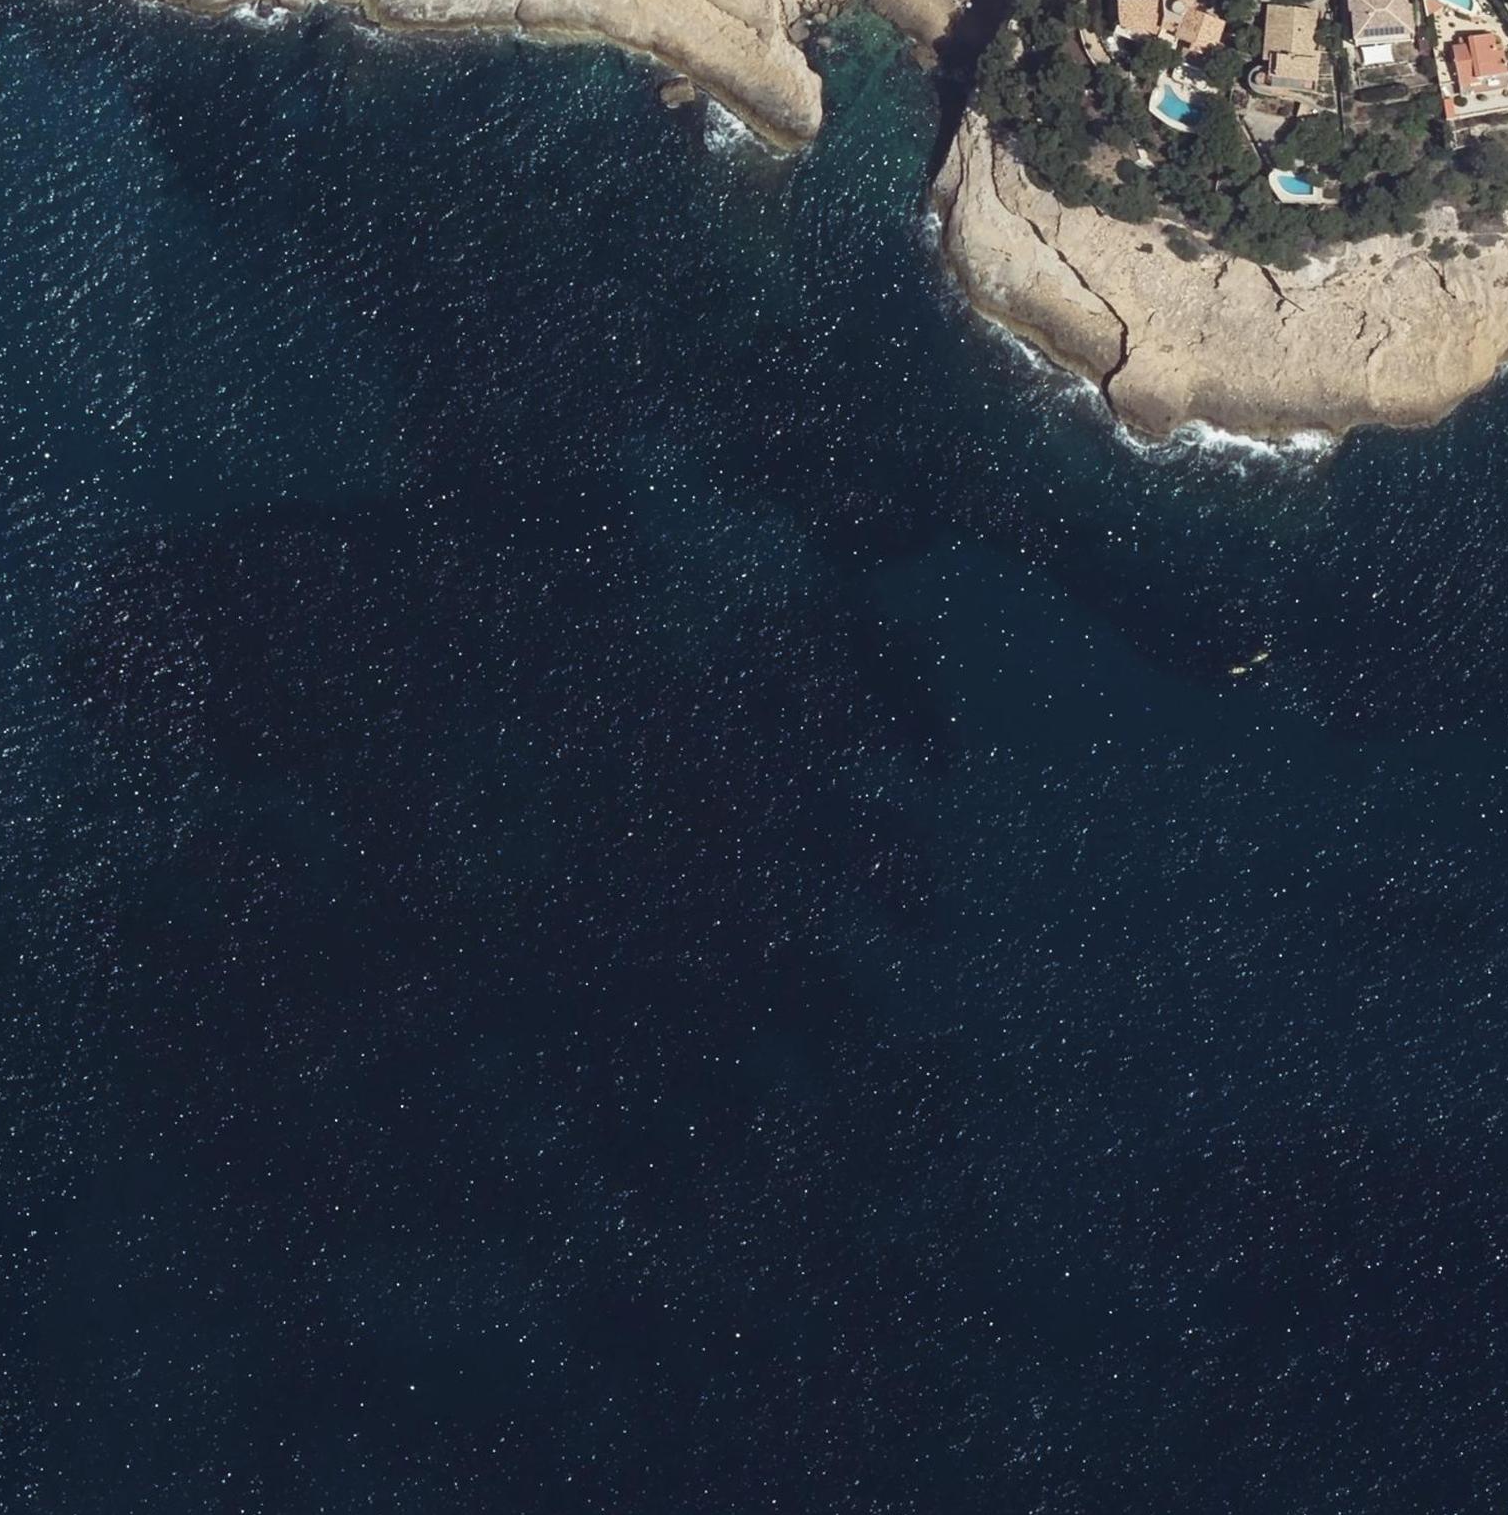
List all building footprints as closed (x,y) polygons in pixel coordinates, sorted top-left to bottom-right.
[(1193,0),(1119,0),(1120,28),(1141,36),(1143,32),(1144,28),(1184,42),(1200,48),(1198,54),(1204,56),(1200,65),(1209,68),(1225,23),(1194,12),(1193,0)] [(1354,41),(1414,35),(1411,5),(1408,5),(1408,0),(1349,0),(1350,12),(1351,12),(1354,41)] [(1309,10),(1269,5),(1262,61),(1271,61),(1269,77),(1300,81),(1299,91),(1315,93),(1319,61),(1303,59),(1309,10)] [(1182,48),(1184,42),(1144,28),(1143,32),(1162,38),(1161,40),(1182,48)] [(1460,86),(1483,82),(1482,78),(1507,74),(1507,69),(1504,50),(1497,51),(1494,34),(1460,39),(1461,45),(1454,46),(1460,86)] [(1301,106),(1298,115),(1316,121),(1318,112),(1301,106)] [(1329,172),(1329,183),(1343,182),(1343,171),(1329,172)]
